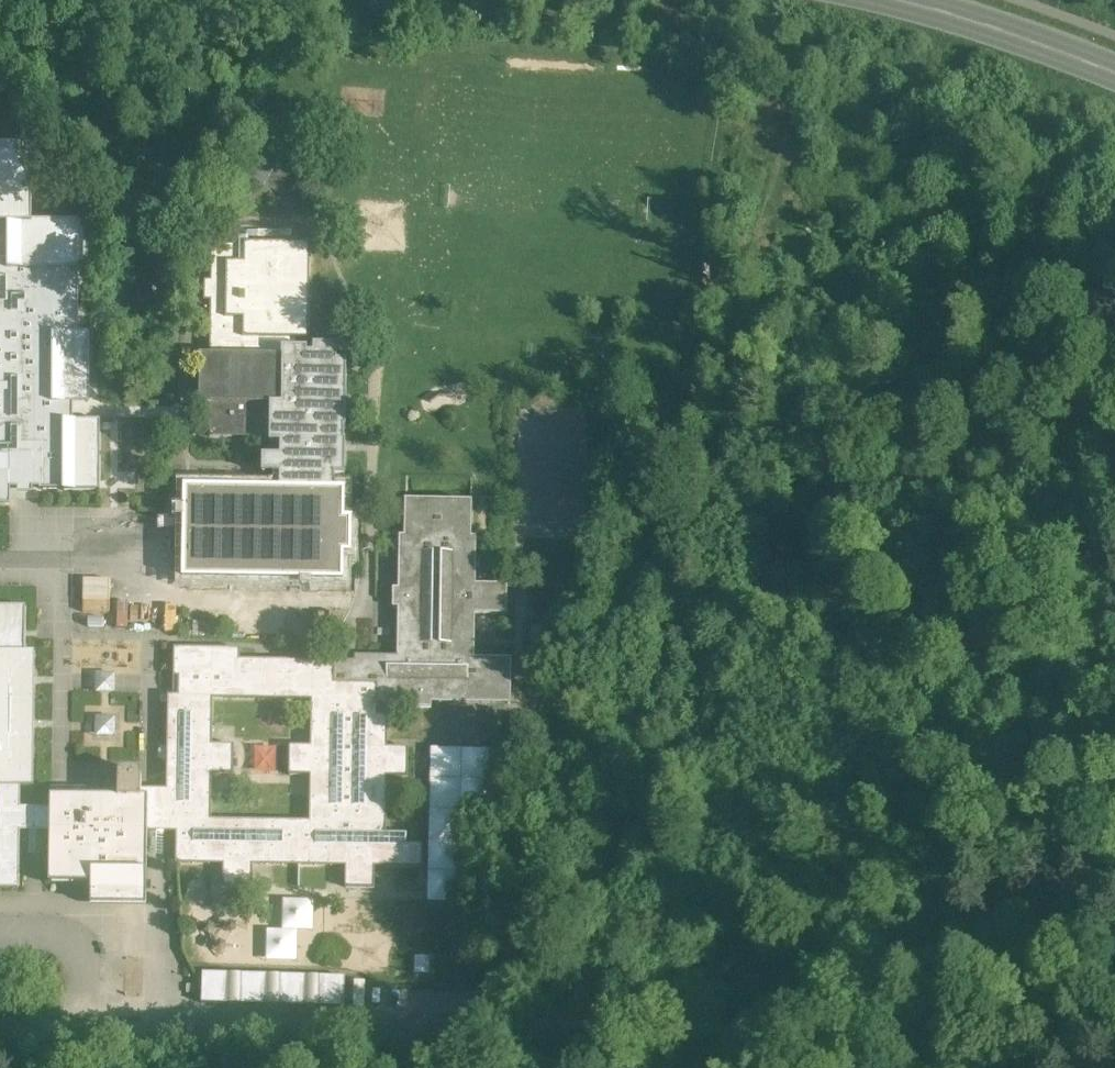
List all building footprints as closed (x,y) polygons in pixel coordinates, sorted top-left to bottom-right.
[(14,505),(15,487),(68,488),(68,497),(109,498),(110,427),(76,426),(76,402),(86,402),(87,334),(76,334),(82,221),(43,221),(31,152),(0,151),(0,505),(14,505)] [(318,243),(222,241),(220,358),(206,358),(206,402),(291,403),(292,366),(316,367),(318,243)] [(273,437),(274,406),(208,404),(207,435),(273,437)] [(343,546),(343,495),(212,493),(211,543),(343,546)] [(383,823),(384,772),(417,773),(417,747),(385,746),(385,708),(521,710),(522,657),(486,656),(487,617),(514,618),(515,583),(488,583),(489,500),(399,499),(396,655),(179,651),(176,804),(39,802),(41,659),(0,658),(0,887),(20,887),(20,848),(53,849),(53,899),(165,901),(166,850),(186,851),(186,868),(419,872),(419,823),(383,823)] [(558,589),(532,589),(531,612),(557,612),(558,589)] [(460,902),(461,809),(492,809),(493,749),(431,748),(429,902),(460,902)] [(268,929),(267,960),(298,961),(299,930),(315,931),(316,899),(284,898),(283,929),(268,929)] [(267,1005),(268,974),(203,973),(202,1003),(236,1003),(236,1004),(267,1005)] [(308,1005),(308,975),(279,975),(279,1005),(308,1005)] [(319,1006),(348,1006),(348,976),(319,976),(319,1006)] [(363,1008),(367,982),(356,980),(352,1006),(363,1008)] [(401,1011),(402,989),(367,988),(366,1010),(401,1011)]
